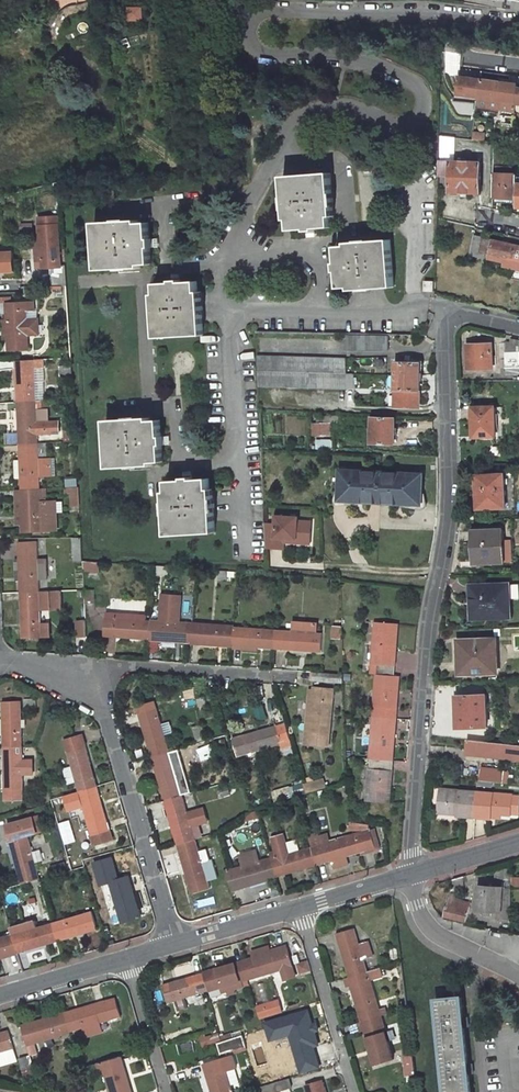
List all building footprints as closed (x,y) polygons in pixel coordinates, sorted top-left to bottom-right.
[(147,6),(132,6),(132,21),(147,21),(147,6)] [(458,75),(461,43),(445,42),(444,50),(443,51),(442,75),(449,76),(458,75)] [(480,80),(458,77),(455,97),(477,100),(480,80)] [(518,86),(502,83),(480,80),(477,100),(476,109),(498,112),(500,97),(503,98),(502,102),(516,104),(518,86)] [(448,197),(479,198),(479,169),(452,167),(454,138),(439,136),(437,180),(448,181),(448,197)] [(502,169),(504,143),(494,142),(493,168),(502,169)] [(493,168),(492,198),(516,200),(516,190),(518,190),(518,177),(516,177),(517,170),(502,169),(493,168)] [(282,176),(286,220),(289,220),(289,230),(306,228),(314,228),(331,226),(330,216),(333,215),(329,171),(282,176)] [(36,238),(37,261),(41,261),(41,269),(49,269),(51,286),(66,286),(65,265),(60,265),(57,217),(43,217),(43,226),(39,226),(39,238),(36,238)] [(149,246),(149,238),(148,223),(137,223),(137,219),(94,222),(97,270),(140,267),(140,264),(150,264),(149,246)] [(390,238),(346,241),(346,245),(335,246),(337,263),(337,271),(339,289),(350,288),(350,290),(393,287),(390,238)] [(488,256),(504,259),(502,266),(518,270),(518,246),(492,240),(488,256)] [(1,268),(1,272),(13,271),(12,252),(0,253),(0,268),(1,268)] [(424,281),(425,290),(434,291),(434,281),(424,281)] [(202,336),(199,293),(197,293),(196,282),(179,283),(171,283),(154,284),(155,295),(152,295),(154,339),(202,336)] [(4,336),(8,336),(8,349),(28,349),(27,334),(39,334),(38,321),(27,321),(27,312),(34,312),(33,303),(11,303),(11,298),(0,299),(0,313),(7,313),(7,322),(4,322),(4,336)] [(34,312),(27,312),(27,321),(38,321),(38,312),(34,312)] [(351,349),(391,351),(391,335),(351,334),(351,349)] [(468,344),(469,370),(493,369),(492,344),(468,344)] [(505,352),(506,368),(518,368),(518,352),(505,352)] [(261,388),(349,391),(349,359),(261,357),(261,388)] [(21,392),(17,392),(17,403),(36,402),(34,360),(0,362),(0,371),(16,371),(20,370),(21,392)] [(398,363),(396,406),(418,407),(420,364),(398,363)] [(60,377),(72,376),(71,367),(63,367),(63,371),(60,371),(60,377)] [(21,412),(22,432),(19,432),(19,444),(38,443),(38,435),(59,433),(59,421),(37,422),(36,402),(17,403),(18,412),(21,412)] [(473,406),(473,437),(496,436),(496,407),(473,406)] [(396,418),(373,417),(372,443),(395,444),(396,418)] [(161,444),(161,435),(160,420),(150,421),(150,418),(106,420),(109,467),(152,465),(152,462),(162,461),(161,444)] [(24,461),(25,478),(21,478),(21,481),(21,490),(41,489),(40,477),(52,476),(51,459),(39,459),(38,443),(19,444),(20,461),(24,461)] [(387,471),(344,469),(343,491),(350,492),(350,501),(385,502),(387,471)] [(385,502),(416,504),(417,495),(425,495),(427,473),(387,471),(385,502)] [(477,475),(478,508),(504,507),(504,473),(477,475)] [(167,534),(214,532),(212,488),(209,488),(208,477),(192,478),(183,479),(167,480),(168,491),(164,491),(167,534)] [(58,530),(57,513),(57,502),(41,502),(41,498),(46,498),(46,489),(41,489),(21,490),(22,498),(26,498),(27,513),(23,513),(24,532),(58,530)] [(71,493),(72,506),(80,506),(79,493),(71,493)] [(417,495),(416,504),(425,505),(425,495),(417,495)] [(287,533),(300,532),(304,536),(314,536),(313,511),(279,513),(280,522),(269,523),(270,544),(287,543),(287,533)] [(479,563),(506,562),(505,529),(473,530),(473,541),(470,541),(471,566),(479,566),(479,563)] [(73,537),(74,561),(83,561),(82,537),(73,537)] [(23,560),(24,581),(20,581),(20,592),(40,592),(39,579),(48,579),(47,563),(38,563),(37,542),(18,543),(18,558),(19,560),(23,560)] [(24,581),(23,560),(19,560),(18,558),(16,558),(17,581),(20,581),(24,581)] [(84,572),(99,573),(100,562),(83,561),(84,572)] [(509,583),(473,584),(473,597),(477,597),(477,619),(510,617),(509,583)] [(95,604),(94,590),(85,590),(86,604),(95,604)] [(23,638),(42,637),(50,637),(49,623),(42,624),(41,610),(62,609),(61,591),(40,592),(20,592),(21,610),(25,610),(26,626),(22,626),(23,638)] [(192,644),(193,624),(179,623),(181,595),(163,594),(161,622),(151,621),(150,641),(159,641),(160,637),(181,638),(181,643),(192,644)] [(117,634),(132,635),(131,640),(150,641),(151,621),(147,621),(148,615),(106,612),(105,638),(117,639),(117,634)] [(396,674),(400,622),(375,621),(370,672),(376,672),(367,798),(392,800),(402,675),(396,674)] [(88,638),(87,622),(78,623),(79,638),(88,638)] [(317,623),(293,622),(293,630),(276,629),(275,649),(292,650),(293,646),(302,646),(301,651),(321,652),(322,632),(316,631),(317,623)] [(201,640),(214,641),(213,645),(234,646),(235,626),(193,624),(192,644),(201,644),(201,640)] [(243,642),(264,644),(264,648),(275,649),(276,629),(235,626),(234,646),(242,647),(243,642)] [(498,639),(460,641),(461,654),(466,654),(467,676),(500,674),(498,639)] [(312,680),(341,682),(342,674),(312,672),(312,680)] [(309,721),(311,701),(312,690),(312,688),(309,687),(303,748),(307,749),(308,732),(309,721)] [(326,751),(331,692),(331,690),(312,688),(312,690),(311,701),(309,721),(308,732),(307,749),(306,750),(326,751)] [(489,695),(459,696),(460,729),(490,728),(489,695)] [(23,747),(23,701),(3,702),(3,719),(8,719),(8,736),(3,736),(4,747),(23,747)] [(170,752),(157,707),(138,713),(143,730),(147,729),(152,745),(148,746),(151,757),(170,752)] [(203,742),(207,741),(213,740),(209,725),(199,728),(203,742)] [(239,758),(290,742),(286,727),(279,729),(278,725),(262,730),(263,735),(247,739),(246,735),(234,739),(239,758)] [(152,745),(147,729),(143,730),(148,746),(152,745)] [(247,739),(263,735),(262,730),(246,735),(247,739)] [(89,780),(85,765),(89,763),(84,747),(81,737),(63,742),(71,767),(63,770),(68,786),(75,783),(78,791),(96,786),(94,778),(89,780)] [(462,754),(518,760),(518,746),(463,741),(462,754)] [(24,801),(23,747),(4,747),(4,752),(9,752),(9,777),(4,777),(4,801),(24,801)] [(182,796),(170,752),(151,757),(156,774),(160,773),(165,789),(161,790),(164,801),(182,796)] [(85,765),(89,780),(94,778),(89,763),(85,765)] [(504,773),(482,771),(481,783),(503,785),(504,773)] [(156,774),(161,790),(165,789),(160,773),(156,774)] [(288,784),(302,791),(305,784),(291,777),(288,784)] [(100,814),(95,799),(99,798),(96,786),(78,791),(93,844),(111,839),(104,813),(100,814)] [(222,797),(230,795),(228,788),(220,790),(222,797)] [(478,794),(443,792),(442,811),(461,812),(461,816),(461,819),(477,820),(478,794)] [(514,797),(478,794),(477,820),(493,821),(493,819),(494,815),(506,816),(513,816),(514,797)] [(195,839),(182,796),(164,801),(169,818),(173,817),(178,833),(174,834),(177,844),(195,839)] [(104,813),(99,798),(95,799),(100,814),(104,813)] [(5,826),(10,840),(28,835),(28,836),(41,832),(37,817),(5,826)] [(178,833),(173,817),(169,818),(174,834),(178,833)] [(370,830),(320,845),(319,840),(311,842),(313,847),(318,865),(334,860),(333,856),(350,851),(352,855),(376,848),(370,830)] [(272,859),(277,877),(285,875),(284,870),(305,864),(306,868),(318,865),(313,847),(290,854),(284,834),(271,837),(275,850),(270,852),(272,859)] [(28,836),(28,835),(10,840),(8,841),(13,857),(17,855),(22,871),(17,872),(21,884),(40,879),(28,836)] [(209,887),(202,863),(209,860),(206,850),(199,852),(195,839),(177,844),(179,852),(183,850),(187,866),(183,867),(191,893),(209,887)] [(179,852),(183,867),(187,866),(183,850),(179,852)] [(244,867),(228,872),(233,890),(250,885),(249,881),(265,876),(266,880),(277,877),(272,859),(260,862),(256,850),(241,855),(244,867)] [(350,851),(333,856),(334,860),(352,855),(350,851)] [(13,857),(17,872),(22,871),(17,855),(13,857)] [(305,864),(284,870),(285,875),(306,868),(305,864)] [(498,885),(514,887),(515,870),(498,874),(498,885)] [(111,881),(122,921),(140,915),(138,908),(133,909),(127,888),(132,887),(129,876),(111,881)] [(265,876),(249,881),(250,885),(266,880),(265,876)] [(467,880),(456,883),(456,890),(467,891),(467,880)] [(127,888),(133,909),(138,908),(132,887),(127,888)] [(493,912),(499,913),(498,921),(511,922),(513,900),(514,892),(482,887),(478,910),(487,911),(487,914),(493,915),(493,912)] [(446,918),(466,925),(472,906),(459,902),(452,900),(446,918)] [(92,912),(52,923),(57,941),(69,937),(68,933),(88,927),(90,931),(98,929),(92,912)] [(24,946),(45,940),(46,944),(57,941),(52,923),(12,935),(17,952),(25,950),(24,946)] [(69,937),(90,931),(88,927),(68,933),(69,937)] [(345,948),(350,964),(345,965),(348,976),(366,971),(363,960),(372,958),(367,941),(358,944),(353,929),(336,934),(341,949),(345,948)] [(8,951),(9,955),(17,952),(12,935),(0,938),(0,953),(8,951)] [(45,940),(24,946),(25,950),(46,944),(45,940)] [(282,969),(293,966),(287,948),(271,952),(273,957),(254,962),(253,957),(243,960),(248,980),(282,969)] [(254,962),(273,957),(271,952),(270,948),(252,953),(253,957),(254,962)] [(350,964),(345,948),(341,949),(345,965),(350,964)] [(208,991),(248,980),(243,960),(230,964),(232,969),(216,973),(214,969),(202,972),(208,991)] [(312,973),(309,962),(297,965),(300,977),(312,973)] [(216,973),(232,969),(230,964),(214,969),(216,973)] [(293,966),(282,969),(286,983),(297,980),(293,966)] [(348,976),(354,993),(358,992),(363,1007),(358,1009),(362,1021),(379,1015),(368,979),(381,976),(378,967),(366,971),(348,976)] [(168,1003),(208,991),(202,972),(190,976),(191,981),(175,985),(174,980),(163,984),(168,1003)] [(175,985),(191,981),(190,976),(174,980),(175,985)] [(453,990),(438,992),(439,1000),(454,998),(453,990)] [(354,993),(358,1009),(363,1007),(358,992),(354,993)] [(468,1075),(467,1066),(463,1028),(462,1019),(460,997),(454,998),(439,1000),(436,1000),(446,1091),(470,1091),(468,1075)] [(69,1032),(121,1018),(115,999),(96,1004),(97,1009),(77,1015),(75,1010),(64,1014),(69,1032)] [(278,1000),(256,1006),(259,1018),(282,1012),(278,1000)] [(77,1015),(97,1009),(96,1004),(75,1010),(77,1015)] [(285,1017),(298,1061),(316,1055),(311,1038),(306,1039),(302,1024),(306,1022),(303,1012),(285,1017)] [(26,1045),(69,1032),(64,1014),(49,1018),(51,1023),(30,1029),(29,1024),(20,1027),(26,1045)] [(371,1034),(376,1052),(371,1053),(374,1065),(392,1060),(379,1015),(362,1021),(365,1031),(366,1036),(371,1034)] [(30,1029),(51,1023),(49,1018),(29,1024),(30,1029)] [(365,1031),(362,1021),(356,1022),(359,1033),(365,1031)] [(311,1038),(306,1022),(302,1024),(306,1039),(311,1038)] [(16,1061),(7,1030),(0,1032),(0,1066),(16,1061)] [(366,1036),(371,1053),(376,1052),(371,1034),(366,1036)] [(233,1047),(245,1044),(243,1035),(231,1038),(233,1047)] [(402,1049),(405,1075),(409,1074),(410,1081),(416,1080),(412,1048),(402,1049)] [(32,1066),(29,1055),(19,1058),(22,1069),(32,1066)] [(217,1091),(231,1091),(225,1071),(236,1068),(232,1056),(203,1064),(208,1080),(213,1079),(217,1091)] [(110,1091),(126,1091),(125,1089),(129,1087),(120,1057),(96,1064),(100,1075),(104,1073),(110,1091)] [(257,1087),(258,1091),(273,1091),(289,1087),(292,1086),(290,1077),(257,1087)] [(212,1091),(217,1091),(213,1079),(208,1080),(212,1091)] [(324,1082),(305,1087),(307,1091),(327,1091),(324,1082)]
